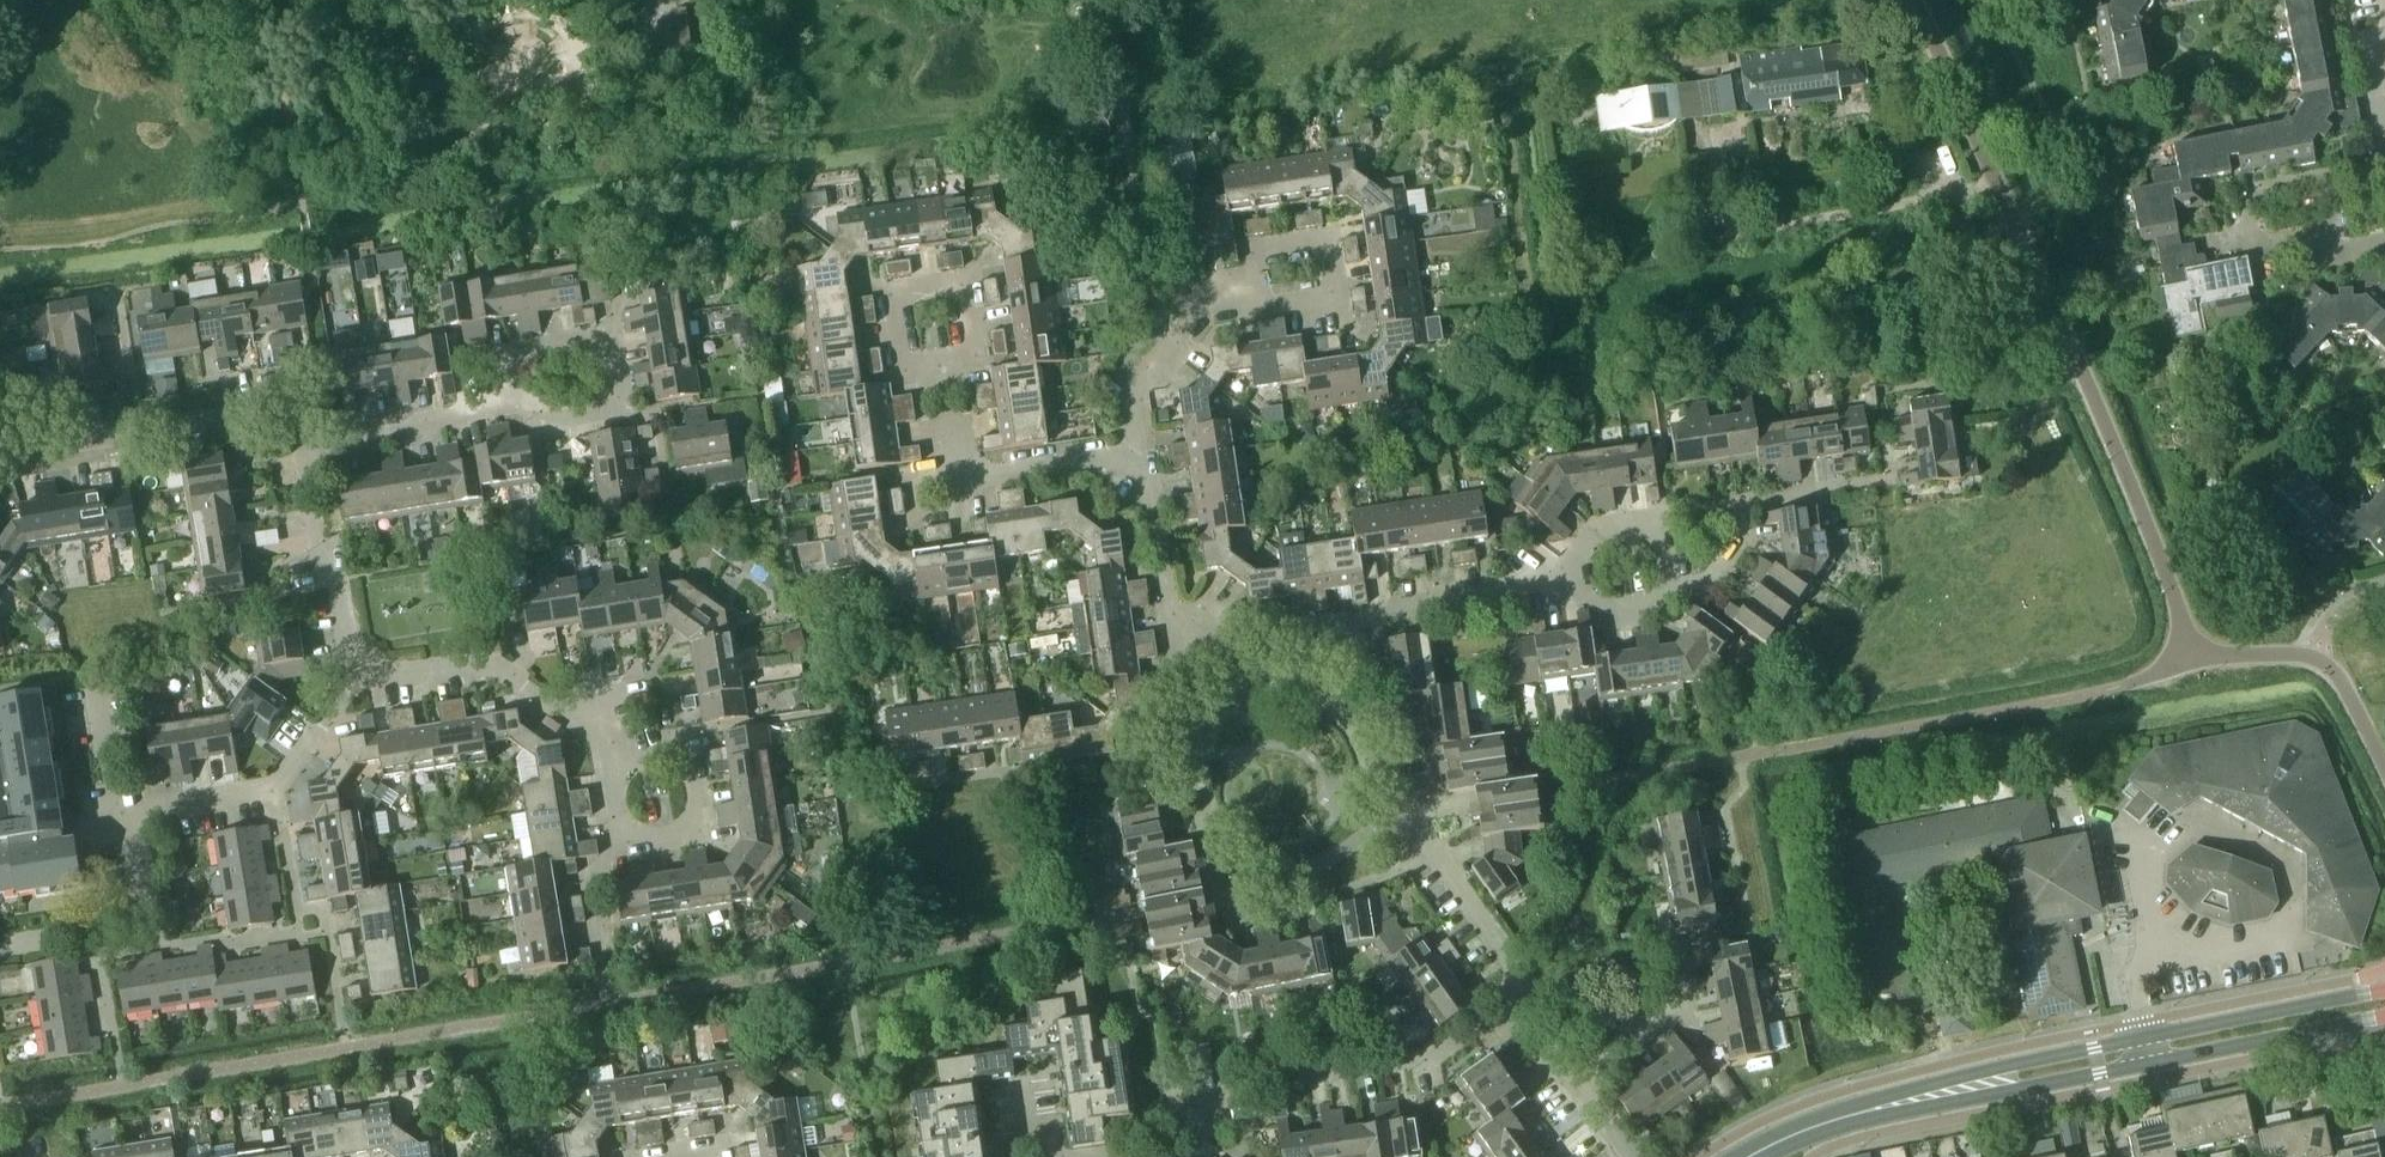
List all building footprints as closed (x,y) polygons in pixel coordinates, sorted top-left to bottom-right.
[(2108,7),(2101,8),(2100,0),(2079,0),(2079,1),(2083,24),(2097,21),(2099,33),(2095,34),(2098,47),(2102,46),(2104,57),(2100,58),(2102,71),(2106,70),(2109,83),(2116,82),(2119,94),(2150,88),(2144,57),(2148,56),(2146,46),(2142,47),(2138,27),(2147,13),(2151,16),(2154,12),(2150,9),(2156,0),(2113,0),(2108,7)] [(2336,51),(2332,52),(2327,26),(2331,26),(2328,13),(2324,14),(2322,3),(2326,2),(2326,0),(2282,0),(2286,19),(2281,20),(2283,29),(2288,29),(2295,65),(2290,66),(2292,76),(2297,75),(2301,95),(2292,109),(2288,106),(2285,110),(2289,113),(2282,123),(2264,127),(2263,122),(2253,124),(2254,129),(2233,133),(2241,175),(2254,173),(2253,169),(2264,167),(2265,170),(2278,168),(2277,164),(2289,162),(2290,168),(2315,163),(2311,143),(2317,135),(2323,139),(2331,127),(2325,123),(2331,114),(2337,113),(2340,129),(2357,125),(2360,121),(2355,97),(2342,100),(2339,88),(2343,87),(2341,75),(2337,76),(2334,64),(2338,63),(2336,51)] [(1717,79),(1718,84),(1722,113),(1722,116),(1770,109),(1768,101),(1787,98),(1789,106),(1840,99),(1838,88),(1866,84),(1860,43),(1801,51),(1801,48),(1738,56),(1741,76),(1717,79)] [(2226,105),(2237,103),(2233,81),(2223,83),(2226,105)] [(1700,116),(1722,113),(1718,84),(1697,87),(1700,116)] [(1680,118),(1700,116),(1697,87),(1676,89),(1680,118)] [(1678,120),(1680,118),(1676,89),(1599,100),(1603,129),(1622,126),(1625,127),(1632,130),(1634,131),(1641,132),(1644,132),(1651,132),(1659,130),(1667,127),(1670,126),(1672,124),(1678,120)] [(1424,106),(1417,118),(1433,128),(1440,115),(1424,106)] [(1359,140),(1373,138),(1371,123),(1357,125),(1359,140)] [(2253,288),(2247,257),(2198,266),(2193,244),(2181,246),(2174,210),(2205,204),(2200,179),(2230,173),(2223,135),(2173,145),(2177,168),(2151,173),(2154,187),(2130,192),(2140,242),(2155,239),(2165,287),(2158,288),(2164,314),(2170,313),(2175,339),(2206,332),(2201,307),(2214,304),(2217,319),(2252,312),(2247,289),(2253,288)] [(1351,150),(1319,155),(1326,201),(1346,198),(1349,200),(1364,179),(1355,172),(1351,150)] [(1302,204),(1326,201),(1319,155),(1295,159),(1302,204)] [(1295,159),(1271,162),(1278,208),(1302,204),(1295,159)] [(1254,211),(1278,208),(1271,162),(1247,166),(1254,211)] [(999,181),(1013,179),(1010,165),(997,167),(999,181)] [(1221,170),(1225,198),(1227,198),(1229,215),(1231,215),(1254,211),(1247,166),(1221,170)] [(1368,182),(1353,203),(1361,209),(1363,223),(1409,216),(1405,190),(1403,177),(1368,182)] [(815,208),(828,207),(826,192),(812,194),(815,208)] [(989,241),(1004,221),(995,214),(992,192),(965,196),(972,241),(986,239),(989,241)] [(946,245),(972,241),(965,196),(940,200),(946,245)] [(1227,198),(1225,198),(1201,202),(1208,247),(1220,245),(1223,264),(1238,262),(1231,215),(1229,215),(1227,198)] [(946,245),(940,200),(914,203),(921,249),(946,245)] [(1498,201),(1478,205),(1482,227),(1502,223),(1498,201)] [(1195,249),(1208,247),(1201,202),(1174,206),(1184,270),(1198,268),(1195,249)] [(921,249),(914,203),(889,207),(895,253),(921,249)] [(870,256),(895,253),(889,207),(863,211),(870,256)] [(870,256),(863,211),(837,215),(840,237),(833,246),(853,262),(856,259),(870,256)] [(1309,227),(1322,225),(1320,211),(1307,213),(1309,227)] [(1309,227),(1307,213),(1295,215),(1297,229),(1309,227)] [(1367,249),(1413,242),(1409,216),(1363,223),(1367,249)] [(1258,235),(1271,233),(1269,219),(1256,221),(1258,235)] [(991,243),(993,244),(1008,224),(1006,222),(1004,221),(989,241),(991,243)] [(1258,235),(1256,221),(1243,223),(1245,237),(1258,235)] [(1003,258),(1048,251),(1045,231),(1023,235),(1008,224),(993,244),(1001,250),(1003,258)] [(1341,239),(1343,252),(1357,250),(1356,237),(1341,239)] [(815,253),(820,245),(812,239),(807,247),(815,253)] [(1371,274),(1416,267),(1413,242),(1367,249),(1371,274)] [(830,250),(850,266),(852,263),(853,262),(833,246),(832,248),(830,250)] [(797,268),(800,290),(846,283),(844,274),(850,266),(830,250),(819,265),(797,268)] [(1343,252),(1345,265),(1359,263),(1357,250),(1343,252)] [(1052,278),(1048,251),(1003,258),(1006,284),(1052,278)] [(333,253),(317,256),(320,272),(335,269),(333,253)] [(950,269),(963,267),(961,253),(948,255),(950,269)] [(392,270),(390,255),(378,257),(381,272),(392,270)] [(950,269),(948,255),(935,257),(937,271),(950,269)] [(593,304),(610,301),(603,259),(575,263),(584,324),(596,322),(593,304)] [(899,276),(912,275),(910,260),(897,262),(899,276)] [(355,264),(358,283),(376,280),(373,261),(355,264)] [(899,276),(897,262),(884,264),(886,278),(899,276)] [(574,326),(584,324),(575,263),(547,268),(554,310),(571,307),(574,326)] [(1375,300),(1420,293),(1416,267),(1371,274),(1375,300)] [(554,310),(547,268),(520,272),(530,333),(540,331),(537,313),(554,310)] [(2255,348),(2255,349),(2266,360),(2275,351),(2294,370),(2309,354),(2313,357),(2319,350),(2316,347),(2329,334),(2341,334),(2342,338),(2346,338),(2346,333),(2363,333),(2378,347),(2375,351),(2381,357),(2384,354),(2384,300),(2380,295),(2384,290),(2384,281),(2372,269),(2367,269),(2355,282),(2367,292),(2362,297),(2352,298),(2352,290),(2338,290),(2338,298),(2328,298),(2313,284),(2301,296),(2306,300),(2292,316),(2289,313),(2280,322),(2283,325),(2275,334),(2272,331),(2255,348)] [(520,334),(530,333),(520,272),(493,276),(500,319),(517,316),(520,334)] [(500,319),(493,276),(466,281),(476,341),(488,340),(485,321),(500,319)] [(996,278),(982,281),(983,293),(998,291),(996,278)] [(1056,304),(1052,278),(1006,284),(1010,311),(1056,304)] [(464,343),(476,341),(466,281),(438,285),(445,328),(461,325),(464,343)] [(300,283),(272,287),(282,348),(293,346),(290,328),(307,325),(300,283)] [(804,316),(850,309),(846,283),(800,290),(804,316)] [(624,312),(625,322),(686,313),(682,285),(639,291),(642,309),(624,312)] [(271,350),(282,348),(272,287),(245,292),(252,334),(268,332),(271,350)] [(1349,290),(1351,303),(1365,301),(1363,288),(1349,290)] [(998,291),(983,293),(985,306),(1000,304),(998,291)] [(235,337),(252,334),(245,292),(219,296),(228,357),(238,355),(235,337)] [(1378,325),(1424,319),(1420,293),(1375,300),(1378,325)] [(201,352),(199,343),(191,310),(176,313),(173,294),(162,296),(173,357),(201,352)] [(173,357),(162,296),(152,298),(155,316),(137,319),(145,361),(173,357)] [(190,300),(191,310),(199,343),(214,340),(217,359),(228,357),(219,296),(190,300)] [(874,310),(872,297),(858,299),(860,312),(874,310)] [(111,325),(110,313),(91,316),(88,300),(46,307),(50,334),(111,325)] [(1351,303),(1352,311),(1353,316),(1367,314),(1365,301),(1351,303)] [(1060,331),(1056,304),(1010,311),(1014,337),(1060,331)] [(853,335),(850,309),(804,316),(808,342),(853,335)] [(862,325),(876,323),(874,310),(860,312),(862,325)] [(645,330),(648,346),(691,340),(686,313),(625,322),(627,333),(645,330)] [(745,318),(725,321),(727,336),(747,333),(745,318)] [(1281,385),(1305,382),(1306,382),(1303,365),(1305,364),(1301,336),(1286,338),(1284,319),(1271,321),(1281,385)] [(1374,348),(1395,363),(1398,359),(1406,348),(1428,345),(1424,319),(1378,325),(1380,339),(1374,348)] [(1252,371),(1251,371),(1254,389),(1281,385),(1271,321),(1258,323),(1261,342),(1248,344),(1252,371)] [(55,362),(97,355),(94,338),(113,335),(111,325),(50,334),(55,362)] [(760,328),(761,344),(771,343),(770,327),(760,328)] [(1003,330),(989,332),(991,345),(1005,343),(1003,330)] [(1036,365),(1036,366),(1064,361),(1060,331),(1014,337),(1019,365),(1019,367),(1036,365)] [(446,332),(418,337),(425,380),(441,378),(444,396),(456,394),(446,332)] [(857,362),(853,335),(808,342),(812,368),(857,362)] [(1341,349),(1339,335),(1326,337),(1328,351),(1341,349)] [(418,337),(391,341),(401,403),(411,401),(408,383),(425,380),(418,337)] [(1328,351),(1326,337),(1313,339),(1315,353),(1328,351)] [(632,366),(634,376),(695,367),(691,340),(648,346),(651,363),(632,366)] [(391,341),(363,346),(370,389),(387,386),(390,405),(401,403),(391,341)] [(1005,343),(991,345),(993,358),(1007,355),(1005,343)] [(1212,364),(1203,377),(1217,388),(1226,375),(1251,371),(1252,371),(1248,344),(1210,349),(1212,364)] [(354,392),(370,389),(363,346),(335,350),(345,412),(357,410),(354,392)] [(882,361),(880,348),(865,350),(867,363),(882,361)] [(1371,352),(1392,367),(1394,365),(1395,363),(1374,348),(1373,349),(1371,352)] [(1406,348),(1398,359),(1405,364),(1413,354),(1406,348)] [(2204,350),(2182,353),(2186,378),(2208,375),(2204,350)] [(1392,367),(1371,352),(1369,355),(1355,357),(1362,402),(1388,398),(1385,376),(1392,367)] [(121,380),(119,369),(100,372),(97,355),(55,362),(59,390),(121,380)] [(1337,406),(1362,402),(1355,357),(1330,361),(1337,406)] [(218,360),(220,372),(231,371),(229,359),(218,360)] [(869,376),(884,374),(882,361),(867,363),(869,376)] [(1309,410),(1337,406),(1330,361),(1305,364),(1303,365),(1306,382),(1305,382),(1309,410)] [(861,389),(857,362),(812,368),(816,398),(845,394),(845,393),(862,390),(861,389)] [(1040,390),(1036,366),(1036,365),(1019,367),(1019,365),(990,370),(992,384),(973,387),(975,399),(1040,390)] [(695,367),(634,376),(636,388),(654,385),(657,402),(699,395),(695,367)] [(1217,388),(1203,377),(1194,390),(1178,392),(1184,430),(1211,426),(1211,425),(1208,400),(1217,388)] [(156,381),(158,398),(178,395),(176,378),(156,381)] [(845,393),(845,394),(848,418),(913,409),(911,396),(892,399),(890,384),(861,389),(862,390),(845,393)] [(1040,390),(975,399),(977,412),(996,409),(998,422),(1043,416),(1040,390)] [(1894,432),(1955,423),(1951,395),(1908,402),(1911,418),(1892,421),(1894,432)] [(1753,424),(1755,424),(1751,396),(1740,398),(1743,416),(1725,419),(1732,461),(1757,458),(1758,457),(1753,424)] [(1704,466),(1732,461),(1725,419),(1708,421),(1706,403),(1695,404),(1704,466)] [(1401,421),(1415,418),(1413,404),(1399,406),(1401,421)] [(1676,470),(1704,466),(1695,404),(1684,406),(1687,425),(1670,427),(1676,470)] [(1282,406),(1261,409),(1262,418),(1267,425),(1284,422),(1282,406)] [(695,410),(705,471),(708,486),(747,480),(743,458),(732,460),(726,424),(709,427),(706,408),(695,410)] [(1869,451),(1863,408),(1835,412),(1842,455),(1869,451)] [(915,421),(913,409),(848,418),(852,444),(898,437),(896,424),(915,421)] [(677,476),(705,471),(695,410),(684,412),(687,430),(670,433),(677,476)] [(1169,420),(1168,410),(1158,412),(1159,421),(1169,420)] [(1842,455),(1835,412),(1808,416),(1814,459),(1831,456),(1833,475),(1844,473),(1842,460),(1842,455)] [(776,415),(777,427),(790,426),(789,414),(776,415)] [(1047,442),(1043,416),(998,422),(1000,435),(981,438),(983,451),(1047,442)] [(1814,459),(1808,416),(1781,420),(1790,481),(1800,480),(1798,461),(1814,459)] [(1781,420),(1755,424),(1753,424),(1758,457),(1757,458),(1758,467),(1776,464),(1779,483),(1790,481),(1781,420)] [(1229,422),(1211,425),(1211,426),(1184,430),(1186,443),(1167,446),(1169,459),(1233,449),(1229,422)] [(1914,440),(1917,457),(1959,451),(1955,423),(1894,432),(1896,443),(1914,440)] [(497,426),(507,487),(536,483),(529,440),(511,443),(508,424),(497,426)] [(1313,437),(1311,425),(1304,425),(1300,431),(1301,438),(1313,437)] [(482,491),(507,487),(497,426),(486,428),(489,446),(473,449),(474,461),(476,461),(481,492),(482,491)] [(594,463),(637,456),(634,440),(653,438),(651,426),(590,435),(594,463)] [(900,450),(898,437),(852,444),(856,470),(921,461),(919,447),(900,450)] [(1656,482),(1652,456),(1650,440),(1622,444),(1628,486),(1656,482)] [(793,453),(792,442),(778,443),(779,454),(793,453)] [(447,446),(456,508),(484,503),(482,491),(481,492),(476,461),(474,461),(461,463),(458,444),(447,446)] [(1628,486),(1622,444),(1595,448),(1604,509),(1614,507),(1612,489),(1628,486)] [(429,512),(456,508),(447,446),(436,448),(439,467),(422,469),(429,512)] [(1971,477),(1984,475),(1980,446),(1967,448),(1971,477)] [(1604,509),(1595,448),(1566,452),(1567,457),(1573,495),(1590,492),(1593,511),(1604,509)] [(1237,475),(1233,449),(1169,459),(1171,471),(1190,468),(1192,481),(1237,475)] [(1963,478),(1959,451),(1917,457),(1918,462),(1899,465),(1902,488),(1963,478)] [(392,455),(402,516),(429,512),(422,469),(405,472),(402,453),(392,455)] [(223,454),(210,456),(181,460),(185,489),(246,478),(245,467),(226,470),(223,454)] [(392,455),(381,457),(384,475),(368,478),(374,521),(402,516),(392,455)] [(545,457),(547,471),(560,469),(558,455),(545,457)] [(594,463),(599,490),(660,481),(658,469),(639,472),(637,456),(594,463)] [(1530,481),(1565,507),(1573,495),(1567,457),(1545,460),(1542,464),(1537,460),(1524,478),(1530,482),(1530,481)] [(1842,460),(1844,473),(1856,472),(1854,458),(1842,460)] [(374,521),(368,478),(351,481),(348,462),(336,464),(346,525),(374,521)] [(2383,482),(2376,489),(2380,493),(2367,506),(2354,506),(2354,502),(2349,502),(2349,507),(2332,507),(2317,493),(2321,489),(2314,482),(2310,486),(2288,464),(2266,487),(2275,495),(2269,500),(2279,510),(2277,513),(2286,522),(2288,519),(2297,527),(2294,530),(2303,539),(2306,536),(2315,544),(2306,554),(2323,571),(2328,571),(2340,558),(2328,547),(2333,542),(2343,542),(2344,550),(2357,550),(2357,542),(2368,542),(2382,556),(2384,553),(2384,485),(2383,482)] [(110,535),(137,531),(130,488),(114,491),(112,473),(100,474),(110,535)] [(82,540),(110,535),(100,474),(89,476),(92,495),(75,497),(82,540)] [(1530,482),(1524,478),(1520,474),(1506,493),(1516,500),(1514,503),(1563,540),(1570,531),(1555,520),(1565,507),(1530,481),(1530,482)] [(1241,500),(1237,475),(1192,481),(1194,494),(1175,497),(1176,510),(1241,500)] [(190,516),(232,509),(230,493),(248,490),(246,478),(185,489),(190,516)] [(833,512),(879,505),(875,478),(829,485),(833,512)] [(55,544),(82,540),(75,497),(58,500),(55,481),(45,483),(55,544)] [(643,495),(662,492),(660,481),(599,490),(603,519),(646,512),(643,495)] [(748,484),(751,504),(769,501),(766,481),(748,484)] [(28,549),(55,544),(45,483),(35,485),(38,503),(20,506),(23,522),(28,549)] [(1659,501),(1657,487),(1645,489),(1647,502),(1659,501)] [(902,502),(901,489),(886,491),(888,504),(902,502)] [(1043,534),(1039,506),(1025,508),(1022,489),(1009,491),(1019,556),(1046,551),(1043,534)] [(781,492),(783,504),(791,503),(789,491),(781,492)] [(1019,556),(1009,491),(997,493),(999,512),(985,514),(986,519),(972,521),(974,535),(988,533),(989,543),(991,543),(993,559),(995,559),(1019,556)] [(1454,496),(1461,542),(1488,538),(1481,492),(1454,496)] [(1461,542),(1454,496),(1428,500),(1435,545),(1461,542)] [(1245,527),(1241,500),(1176,510),(1178,523),(1197,520),(1201,546),(1229,542),(1227,530),(1245,527)] [(1435,545),(1428,500),(1403,504),(1410,549),(1435,545)] [(1080,539),(1091,525),(1079,516),(1076,501),(1039,506),(1043,534),(1068,530),(1080,539)] [(902,502),(888,504),(890,517),(904,514),(902,502)] [(1410,549),(1403,504),(1377,508),(1384,553),(1410,549)] [(837,540),(883,533),(879,505),(833,512),(837,540)] [(1824,533),(1820,506),(1759,515),(1760,526),(1779,523),(1781,539),(1824,533)] [(1358,557),(1360,557),(1384,553),(1377,508),(1350,512),(1355,540),(1356,540),(1358,557)] [(235,526),(232,509),(190,516),(194,543),(255,533),(254,523),(235,526)] [(1519,519),(1501,520),(1503,536),(1520,534),(1519,519)] [(3,583),(28,549),(23,522),(13,524),(7,532),(0,526),(0,581),(3,583)] [(951,539),(949,525),(936,526),(938,541),(951,539)] [(1103,535),(1091,525),(1080,539),(1093,549),(1097,573),(1124,569),(1119,532),(1103,535)] [(519,540),(534,537),(532,526),(517,528),(519,540)] [(938,541),(936,526),(923,528),(925,542),(938,541)] [(1783,555),(1815,577),(1828,559),(1827,555),(1833,554),(1830,532),(1824,533),(1781,539),(1783,555)] [(255,533),(194,543),(199,570),(241,563),(239,546),(257,543),(255,533)] [(885,545),(883,533),(837,540),(838,541),(827,543),(830,566),(863,561),(877,571),(892,550),(885,545)] [(449,539),(436,541),(439,558),(452,556),(449,539)] [(1361,566),(1360,557),(1358,557),(1356,540),(1355,540),(1330,544),(1337,589),(1350,587),(1353,606),(1367,604),(1363,580),(1378,578),(1375,564),(1361,566)] [(1220,568),(1233,578),(1243,564),(1231,554),(1229,542),(1201,546),(1205,571),(1220,568)] [(719,543),(713,550),(718,554),(723,546),(719,543)] [(991,543),(989,543),(963,547),(970,592),(999,588),(995,559),(993,559),(991,543)] [(598,544),(586,545),(587,556),(599,554),(598,544)] [(1305,547),(1314,612),(1327,610),(1324,591),(1337,589),(1330,544),(1305,547)] [(419,547),(421,561),(421,562),(436,560),(436,559),(434,545),(419,547)] [(726,545),(719,554),(726,560),(733,550),(726,545)] [(561,549),(562,561),(574,559),(572,547),(561,549)] [(944,596),(970,592),(963,547),(937,550),(944,596)] [(1302,614),(1314,612),(1305,547),(1278,552),(1280,569),(1282,569),(1286,597),(1299,595),(1302,614)] [(1462,551),(1464,565),(1477,563),(1475,549),(1462,551)] [(900,556),(892,550),(877,571),(891,581),(894,603),(918,600),(911,554),(900,556)] [(918,600),(944,596),(937,550),(911,554),(918,600)] [(1449,553),(1451,567),(1464,565),(1462,551),(1449,553)] [(1818,579),(1815,577),(1783,555),(1774,568),(1759,556),(1752,566),(1801,603),(1818,579)] [(1411,559),(1413,573),(1426,571),(1424,557),(1411,559)] [(1398,560),(1400,575),(1413,573),(1411,559),(1398,560)] [(244,579),(241,563),(199,570),(203,598),(264,588),(262,576),(244,579)] [(639,628),(667,624),(660,585),(661,586),(658,563),(646,565),(649,583),(633,586),(639,628)] [(578,594),(579,594),(577,580),(559,583),(556,564),(546,566),(555,627),(581,623),(582,623),(578,594)] [(1243,564),(1233,578),(1245,587),(1248,602),(1286,597),(1282,569),(1280,569),(1256,573),(1243,564)] [(151,566),(152,576),(165,575),(164,565),(151,566)] [(757,565),(751,575),(763,582),(769,572),(757,565)] [(527,631),(555,627),(546,566),(535,568),(538,586),(520,589),(527,631)] [(1785,625),(1801,603),(1752,566),(1745,575),(1760,587),(1750,599),(1785,625)] [(1124,569),(1097,573),(1079,576),(1083,603),(1147,594),(1146,581),(1127,584),(1124,569)] [(639,628),(633,586),(616,589),(613,570),(602,572),(612,633),(639,628)] [(583,637),(612,633),(602,572),(591,573),(594,592),(579,594),(578,594),(582,623),(581,623),(583,637)] [(851,579),(844,590),(854,597),(861,586),(851,579)] [(678,632),(707,593),(691,581),(688,585),(683,582),(661,586),(660,585),(667,624),(678,632)] [(724,605),(707,593),(678,632),(690,641),(728,634),(725,613),(720,609),(724,605)] [(53,594),(44,605),(52,612),(61,600),(53,594)] [(1087,629),(1132,622),(1130,609),(1149,606),(1147,594),(1083,603),(1087,629)] [(158,609),(169,607),(167,596),(157,598),(158,609)] [(1768,647),(1785,625),(1750,599),(1741,612),(1725,601),(1718,611),(1768,647)] [(1685,634),(1719,659),(1736,637),(1686,601),(1679,611),(1693,621),(1685,634)] [(1569,676),(1594,673),(1596,672),(1591,640),(1592,639),(1588,611),(1576,613),(1579,631),(1562,634),(1569,676)] [(1569,676),(1562,634),(1546,636),(1543,618),(1532,620),(1541,681),(1569,676)] [(1513,685),(1541,681),(1532,620),(1521,621),(1523,640),(1507,642),(1513,685)] [(1134,635),(1132,622),(1087,629),(1091,654),(1155,645),(1153,632),(1134,635)] [(236,624),(216,628),(218,637),(238,633),(236,624)] [(260,666),(252,677),(273,692),(283,678),(312,674),(307,648),(301,649),(298,631),(256,638),(260,666)] [(1682,684),(1675,646),(1659,649),(1656,631),(1645,632),(1654,693),(1683,689),(1682,684)] [(1628,697),(1654,693),(1645,632),(1635,634),(1637,652),(1622,654),(1628,697)] [(728,634),(690,641),(695,669),(756,659),(754,648),(736,651),(733,633),(728,634)] [(801,633),(783,637),(787,655),(806,651),(801,633)] [(937,636),(939,655),(954,653),(952,634),(937,636)] [(1375,671),(1436,662),(1432,634),(1389,640),(1392,658),(1373,661),(1375,671)] [(1724,663),(1719,659),(1685,634),(1675,646),(1682,684),(1703,681),(1707,677),(1712,680),(1724,663)] [(961,647),(975,645),(973,635),(959,637),(961,647)] [(1628,697),(1622,654),(1606,656),(1603,638),(1592,639),(1591,640),(1596,672),(1594,673),(1599,701),(1628,697)] [(1024,643),(1008,646),(1010,657),(1027,654),(1024,643)] [(1112,678),(1140,674),(1138,660),(1157,657),(1155,645),(1091,654),(1095,681),(1112,678)] [(219,675),(224,665),(209,657),(204,667),(219,675)] [(758,658),(759,669),(773,668),(772,657),(758,658)] [(758,669),(756,659),(695,669),(699,695),(699,696),(742,690),(739,672),(758,669)] [(1440,689),(1440,688),(1436,662),(1375,671),(1376,682),(1395,679),(1398,697),(1400,696),(1424,693),(1423,692),(1440,689)] [(1140,674),(1112,678),(1116,703),(1107,715),(1121,726),(1130,713),(1146,711),(1140,674)] [(273,692),(252,677),(227,711),(232,738),(242,736),(248,728),(267,742),(282,721),(277,717),(287,702),(273,692)] [(1423,692),(1424,693),(1426,708),(1407,711),(1409,721),(1470,713),(1466,684),(1440,688),(1440,689),(1423,692)] [(699,696),(699,695),(680,698),(682,710),(701,707),(704,723),(746,717),(742,690),(699,696)] [(805,691),(792,692),(794,704),(806,703),(805,691)] [(62,824),(41,692),(0,698),(0,894),(17,891),(18,895),(83,885),(76,840),(65,842),(62,824)] [(995,742),(1019,739),(1020,739),(1018,721),(1019,721),(1015,693),(988,697),(995,742)] [(995,742),(988,697),(962,701),(969,746),(995,742)] [(488,762),(485,744),(483,744),(479,717),(466,719),(463,700),(451,702),(461,767),(488,762)] [(944,750),(969,746),(962,701),(937,705),(944,750)] [(461,767),(451,702),(438,704),(441,723),(428,725),(435,771),(461,767)] [(944,750),(937,705),(911,709),(918,754),(944,750)] [(435,771),(428,725),(416,727),(412,708),(400,711),(410,775),(435,771)] [(918,754),(911,709),(884,713),(891,758),(918,754)] [(232,738),(227,711),(200,716),(207,758),(224,756),(227,774),(238,772),(232,738)] [(410,775),(400,711),(387,713),(390,732),(377,734),(382,761),(380,761),(383,779),(410,775)] [(483,744),(485,744),(510,740),(523,749),(533,735),(520,726),(518,711),(479,717),(483,744)] [(1474,740),(1474,739),(1470,713),(1409,721),(1410,732),(1429,729),(1431,745),(1431,746),(1474,740)] [(1077,759),(1073,732),(1070,714),(1043,718),(1053,782),(1066,780),(1063,761),(1077,759)] [(357,718),(360,737),(339,740),(341,755),(332,768),(347,778),(356,765),(380,761),(382,761),(377,734),(374,715),(357,718)] [(1112,739),(1121,726),(1107,715),(1098,728),(1073,732),(1077,759),(1114,754),(1112,739)] [(207,758),(200,716),(173,720),(183,781),(193,780),(190,761),(207,758)] [(1043,718),(1019,721),(1018,721),(1020,739),(1019,739),(1020,748),(1006,750),(1008,765),(1023,763),(1023,767),(1037,765),(1040,784),(1053,782),(1043,718)] [(183,781),(173,720),(145,725),(152,767),(170,764),(173,783),(183,781)] [(771,753),(767,725),(724,732),(727,748),(708,751),(710,763),(771,753)] [(2307,930),(2322,935),(2357,947),(2376,891),(2327,765),(2326,765),(2315,737),(2293,725),(2263,731),(2263,730),(2153,752),(2130,781),(2171,814),(2199,797),(2305,855),(2307,930)] [(545,744),(533,735),(523,749),(517,759),(521,786),(539,783),(540,785),(567,780),(561,742),(545,744)] [(1431,746),(1431,745),(1421,747),(1423,758),(1443,755),(1445,768),(1441,769),(1439,771),(1441,784),(1447,783),(1449,793),(1475,789),(1534,781),(1546,779),(1544,767),(1506,773),(1501,735),(1474,739),(1474,740),(1431,746)] [(776,780),(771,753),(710,763),(712,774),(730,771),(733,787),(776,780)] [(973,770),(985,768),(983,754),(970,756),(973,770)] [(960,772),(973,770),(970,756),(958,758),(960,772)] [(921,778),(934,776),(932,761),(919,763),(921,778)] [(908,780),(921,778),(919,763),(906,765),(908,780)] [(342,817),(342,815),(337,790),(347,778),(332,768),(323,780),(308,783),(314,821),(342,817)] [(540,785),(539,783),(521,786),(526,813),(590,802),(588,790),(569,793),(567,780),(540,785)] [(719,817),(780,807),(776,780),(733,787),(736,803),(717,806),(719,817)] [(1537,803),(1537,798),(1536,790),(1534,781),(1475,789),(1476,798),(1477,806),(1487,805),(1493,810),(1537,803)] [(2157,805),(2130,784),(2122,793),(2130,800),(2122,810),(2141,825),(2157,805)] [(1112,802),(1117,830),(1160,822),(1154,794),(1112,802)] [(1538,809),(1558,806),(1557,795),(1537,798),(1537,803),(1493,810),(1487,805),(1477,806),(1473,807),(1471,809),(1472,818),(1475,820),(1479,820),(1480,827),(1470,829),(1471,839),(1490,837),(1490,836),(1518,832),(1541,829),(1541,827),(1538,828),(1537,818),(1539,818),(1538,809)] [(373,796),(361,812),(371,810),(371,812),(380,801),(373,796)] [(2000,858),(2026,987),(2032,1016),(2065,1009),(2080,1006),(2066,937),(2081,934),(2078,916),(2095,913),(2080,841),(2048,847),(2039,801),(1892,831),(1857,838),(1838,841),(1868,994),(1892,989),(1906,987),(1906,984),(1905,984),(1887,897),(1888,897),(1887,894),(1880,896),(1877,883),(1901,878),(2000,858)] [(590,802),(526,813),(530,838),(575,831),(573,818),(592,815),(590,802)] [(1163,809),(1165,821),(1178,818),(1176,806),(1163,809)] [(785,836),(780,807),(719,817),(721,828),(739,825),(742,841),(780,835),(781,837),(785,836)] [(342,817),(314,821),(316,834),(297,837),(299,850),(364,839),(363,837),(375,835),(371,812),(371,810),(361,812),(342,815),(342,817)] [(1658,848),(1719,836),(1717,826),(1698,829),(1695,812),(1653,820),(1658,848)] [(1165,821),(1160,822),(1162,834),(1181,830),(1178,818),(1165,821)] [(1123,858),(1136,855),(1136,854),(1165,849),(1165,848),(1162,834),(1160,822),(1117,830),(1123,858)] [(219,866),(263,859),(261,841),(270,839),(268,825),(214,834),(219,866)] [(460,838),(459,828),(449,830),(450,840),(460,838)] [(426,833),(429,850),(441,847),(439,831),(426,833)] [(577,844),(575,831),(530,838),(534,863),(534,864),(551,861),(551,863),(561,861),(563,875),(577,873),(575,859),(599,855),(596,841),(577,844)] [(1521,862),(1518,832),(1490,836),(1490,837),(1492,853),(1471,868),(1496,903),(1520,886),(1509,871),(1521,862)] [(742,841),(733,854),(773,882),(785,866),(781,863),(784,858),(801,855),(797,834),(785,836),(781,837),(780,835),(742,841)] [(1658,848),(1663,875),(1706,867),(1702,851),(1721,847),(1719,836),(1658,848)] [(322,872),(368,865),(364,839),(299,850),(300,857),(319,854),(322,872)] [(1192,843),(1165,848),(1165,849),(1136,854),(1136,855),(1138,864),(1135,865),(1141,893),(1144,893),(1146,902),(1143,902),(1143,904),(1202,892),(1200,881),(1206,880),(1204,868),(1201,866),(1197,867),(1192,843)] [(2267,916),(2275,904),(2269,873),(2192,847),(2168,868),(2167,882),(2192,912),(2229,924),(2267,916)] [(733,908),(732,903),(730,904),(725,866),(708,868),(705,850),(694,852),(704,912),(733,908)] [(686,872),(670,874),(677,917),(704,912),(694,852),(683,853),(686,872)] [(733,854),(725,866),(730,904),(732,903),(753,900),(757,895),(761,899),(773,882),(733,854)] [(266,877),(263,859),(219,866),(224,898),(278,889),(276,875),(266,877)] [(650,921),(677,917),(670,874),(654,877),(651,859),(640,860),(650,921)] [(622,926),(650,921),(640,860),(629,862),(632,880),(615,883),(622,926)] [(534,864),(534,863),(505,867),(510,894),(555,886),(551,863),(551,861),(534,864)] [(464,873),(463,862),(451,864),(453,875),(464,873)] [(448,875),(446,863),(438,864),(440,876),(448,875)] [(331,898),(334,912),(348,910),(345,896),(355,894),(355,893),(372,890),(372,889),(368,865),(322,872),(324,885),(305,888),(308,902),(331,898)] [(1706,867),(1663,875),(1669,902),(1729,890),(1727,880),(1709,883),(1706,867)] [(400,884),(372,889),(372,890),(355,893),(355,894),(359,918),(404,911),(400,884)] [(559,912),(555,886),(510,894),(514,919),(559,912)] [(230,930),(274,923),(271,903),(280,902),(278,889),(224,898),(230,930)] [(1098,902),(1099,902),(1103,901),(1105,911),(1131,906),(1129,895),(1125,896),(1123,889),(1096,894),(1098,902)] [(1729,890),(1669,902),(1674,930),(1716,922),(1713,906),(1731,902),(1729,890)] [(1196,910),(1205,908),(1203,899),(1202,892),(1143,904),(1145,911),(1148,926),(1191,918),(1196,910)] [(1374,943),(1387,921),(1382,892),(1357,895),(1358,902),(1340,905),(1346,947),(1374,943)] [(583,909),(581,896),(567,898),(569,911),(583,909)] [(1185,976),(1204,988),(1230,946),(1218,938),(1218,937),(1211,938),(1208,922),(1212,921),(1214,918),(1212,909),(1210,908),(1205,908),(1196,910),(1191,918),(1148,926),(1153,951),(1180,946),(1184,968),(1189,972),(1185,976)] [(583,909),(569,911),(571,924),(585,921),(583,909)] [(363,944),(409,936),(404,911),(359,918),(363,944)] [(518,945),(564,938),(559,912),(514,919),(518,945)] [(1313,940),(1297,943),(1305,985),(1333,979),(1321,919),(1309,921),(1313,940)] [(1394,971),(1429,946),(1422,936),(1410,945),(1393,920),(1387,921),(1374,943),(1394,971)] [(1277,928),(1265,930),(1278,990),(1305,985),(1297,943),(1280,946),(1277,928)] [(1259,950),(1242,954),(1250,992),(1249,992),(1250,996),(1278,990),(1265,930),(1255,932),(1259,950)] [(351,933),(338,935),(337,935),(339,948),(354,946),(351,933)] [(367,970),(413,962),(409,936),(363,944),(367,970)] [(564,938),(518,945),(522,971),(568,964),(564,938)] [(1414,1000),(1449,975),(1445,968),(1460,957),(1447,939),(1436,947),(1443,956),(1438,959),(1429,946),(1394,971),(1414,1000)] [(1751,943),(1730,947),(1708,951),(1712,967),(1693,971),(1695,983),(1756,971),(1751,943)] [(187,1004),(217,999),(219,999),(212,957),(213,957),(211,945),(197,947),(198,957),(180,960),(187,1004)] [(289,954),(288,945),(275,947),(283,1001),(316,995),(308,951),(289,954)] [(354,946),(339,948),(342,961),(356,958),(354,946)] [(1242,954),(1230,946),(1204,988),(1220,998),(1223,993),(1228,996),(1249,992),(1250,992),(1242,954)] [(283,1001),(275,947),(261,949),(263,959),(245,961),(252,1006),(283,1001)] [(592,961),(589,948),(575,950),(578,963),(592,961)] [(147,955),(156,1009),(187,1004),(180,960),(162,963),(161,953),(147,955)] [(147,955),(134,957),(136,967),(117,970),(124,1014),(156,1009),(147,955)] [(219,999),(217,999),(219,1011),(252,1006),(245,961),(227,964),(225,955),(213,957),(212,957),(219,999)] [(75,957),(31,964),(37,997),(90,988),(88,975),(78,976),(75,957)] [(372,996),(417,989),(413,962),(367,970),(372,996)] [(1102,1119),(1133,1114),(1121,1039),(1096,1043),(1085,971),(1052,976),(1056,999),(1025,1003),(1028,1023),(1004,1026),(1007,1048),(1009,1059),(1057,1051),(1072,1148),(1105,1143),(1102,1119)] [(1719,1006),(1761,997),(1756,971),(1695,983),(1698,993),(1716,990),(1719,1006)] [(1449,975),(1414,1000),(1436,1030),(1486,994),(1480,985),(1464,996),(1449,975)] [(346,987),(348,998),(348,1000),(362,998),(360,984),(346,987)] [(37,997),(42,1028),(86,1021),(83,1002),(92,1001),(90,988),(37,997)] [(1767,1024),(1761,997),(1719,1006),(1723,1022),(1704,1026),(1706,1036),(1767,1024)] [(1966,1003),(1936,1008),(1941,1039),(1972,1033),(1966,1003)] [(102,1052),(99,1037),(90,1039),(86,1021),(42,1028),(48,1061),(102,1052)] [(712,1025),(714,1043),(741,1039),(739,1021),(712,1025)] [(1767,1024),(1706,1036),(1708,1047),(1727,1044),(1730,1061),(1772,1052),(1767,1024)] [(646,1029),(633,1032),(635,1043),(648,1040),(646,1029)] [(1660,1063),(1685,1098),(1708,1081),(1672,1031),(1663,1037),(1674,1053),(1660,1063)] [(750,1048),(757,1047),(763,1046),(761,1032),(748,1034),(750,1048)] [(1007,1048),(986,1052),(990,1079),(1011,1076),(1009,1059),(1007,1048)] [(983,1136),(975,1081),(990,1079),(986,1052),(935,1059),(940,1091),(911,1095),(920,1156),(986,1156),(983,1136)] [(1457,1079),(1473,1102),(1523,1067),(1517,1057),(1501,1068),(1492,1054),(1457,1079)] [(807,1066),(793,1056),(786,1066),(800,1076),(807,1066)] [(1635,1057),(1627,1063),(1662,1114),(1685,1098),(1660,1063),(1646,1072),(1635,1057)] [(741,1109),(756,1088),(747,1081),(743,1059),(717,1063),(725,1109),(738,1107),(741,1109)] [(563,1064),(565,1078),(578,1076),(576,1062),(563,1064)] [(725,1109),(717,1063),(692,1068),(699,1113),(725,1109)] [(1614,1095),(1639,1130),(1662,1114),(1627,1063),(1618,1070),(1629,1085),(1614,1095)] [(1508,1111),(1509,1112),(1525,1101),(1515,1087),(1530,1076),(1523,1067),(1473,1102),(1488,1124),(1489,1124),(1508,1111)] [(699,1113),(692,1068),(666,1072),(673,1117),(699,1113)] [(673,1117),(666,1072),(640,1076),(647,1122),(649,1131),(661,1129),(660,1119),(673,1117)] [(396,1092),(403,1091),(408,1090),(406,1076),(393,1078),(396,1092)] [(647,1122),(640,1076),(614,1080),(621,1126),(635,1124),(636,1133),(649,1131),(647,1122)] [(621,1126),(614,1080),(588,1084),(591,1107),(585,1116),(606,1131),(608,1128),(621,1126)] [(2173,1154),(2174,1153),(2253,1136),(2242,1086),(2161,1104),(2167,1128),(2172,1150),(2173,1154)] [(743,1110),(745,1112),(760,1091),(758,1089),(756,1088),(741,1109),(743,1110)] [(1748,1104),(1738,1089),(1724,1098),(1735,1113),(1748,1104)] [(760,1091),(745,1112),(753,1118),(756,1132),(801,1124),(797,1098),(775,1102),(760,1091)] [(517,1102),(497,1111),(503,1126),(524,1118),(517,1102)] [(1385,1104),(1393,1156),(1422,1156),(1416,1118),(1400,1121),(1397,1102),(1385,1104)] [(389,1103),(362,1107),(369,1153),(383,1151),(382,1144),(394,1142),(402,1132),(392,1125),(389,1103)] [(1385,1104),(1374,1106),(1376,1124),(1361,1127),(1366,1156),(1393,1156),(1385,1104)] [(362,1107),(336,1111),(344,1156),(369,1153),(362,1107)] [(1331,1112),(1338,1156),(1366,1156),(1361,1127),(1345,1129),(1342,1110),(1331,1112)] [(317,1156),(343,1156),(344,1156),(336,1111),(311,1116),(317,1156)] [(1509,1112),(1508,1111),(1489,1124),(1488,1124),(1473,1135),(1489,1156),(1490,1156),(1539,1122),(1533,1113),(1518,1124),(1509,1112)] [(1307,1135),(1310,1156),(1338,1156),(1331,1112),(1320,1114),(1323,1132),(1307,1135)] [(2080,1144),(2074,1114),(2060,1117),(2066,1147),(2080,1144)] [(288,1148),(290,1148),(291,1156),(317,1156),(311,1116),(284,1120),(288,1148)] [(582,1120),(603,1135),(604,1133),(606,1131),(585,1116),(583,1118),(582,1120)] [(464,1129),(462,1117),(448,1119),(450,1132),(464,1129)] [(2326,1132),(2323,1117),(2298,1122),(2306,1156),(2332,1156),(2326,1132)] [(1307,1135),(1290,1137),(1287,1119),(1276,1120),(1281,1156),(1310,1156),(1307,1135)] [(597,1143),(603,1135),(582,1120),(571,1134),(549,1138),(552,1156),(599,1156),(597,1143)] [(702,1137),(715,1135),(713,1121),(700,1123),(702,1137)] [(1540,1156),(1531,1142),(1546,1131),(1539,1122),(1490,1156),(1538,1156),(1540,1156)] [(2298,1122),(2257,1132),(2263,1156),(2306,1156),(2298,1122)] [(687,1125),(689,1139),(702,1137),(700,1123),(687,1125)] [(805,1150),(801,1124),(756,1132),(760,1156),(762,1156),(805,1150)] [(2167,1128),(2142,1133),(2140,1125),(2126,1128),(2132,1156),(2142,1156),(2172,1150),(2167,1128)] [(651,1145),(664,1143),(661,1129),(649,1131),(651,1145)] [(2379,1155),(2374,1130),(2333,1139),(2337,1156),(2372,1156),(2379,1155)] [(636,1133),(638,1147),(651,1145),(649,1131),(636,1133)] [(403,1149),(411,1139),(406,1135),(402,1132),(394,1142),(398,1145),(403,1149)] [(171,1138),(145,1143),(147,1156),(174,1156),(171,1138)] [(442,1142),(420,1145),(411,1139),(403,1149),(405,1156),(445,1156),(442,1142)] [(145,1143),(119,1147),(121,1156),(147,1156),(145,1143)] [(736,1156),(750,1156),(748,1146),(734,1148),(736,1156)] [(93,1156),(121,1156),(119,1147),(92,1151),(93,1156)] [(288,1148),(264,1152),(264,1156),(291,1156),(290,1148),(288,1148)]
